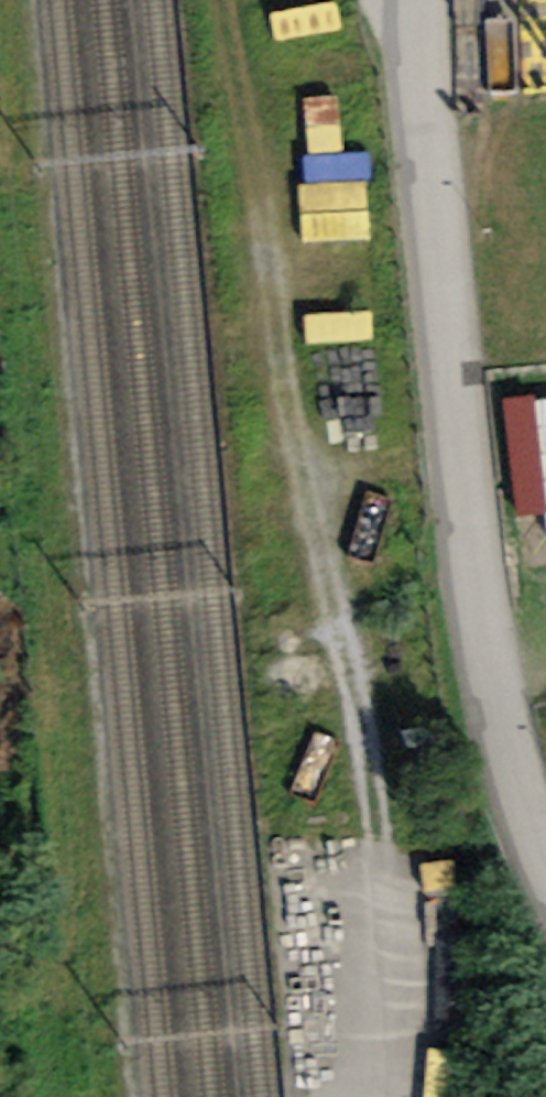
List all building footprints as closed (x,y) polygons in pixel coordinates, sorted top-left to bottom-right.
[(368,52),(305,63),(313,106),(376,95),(368,52)] [(514,407),(519,529),(545,528),(545,406),(514,407)]
